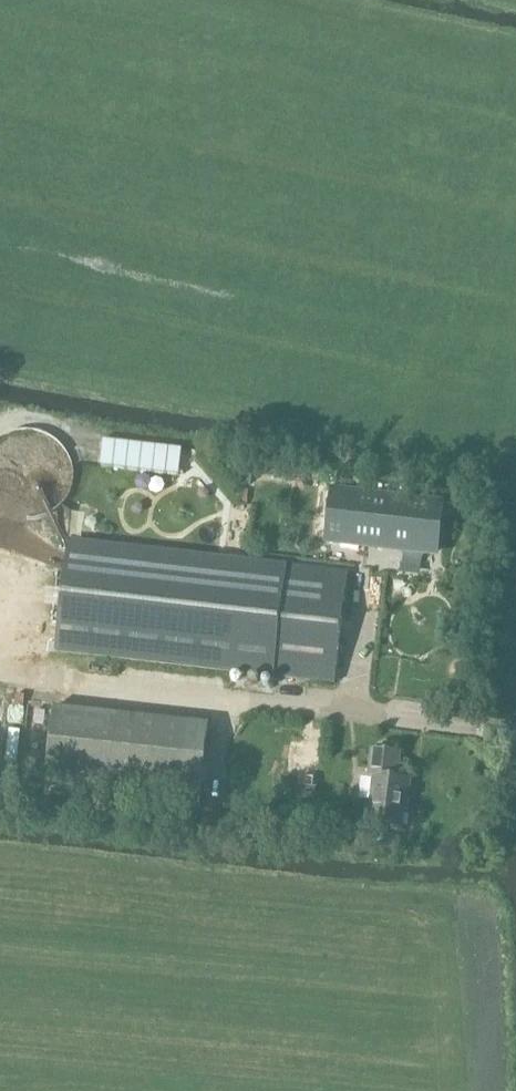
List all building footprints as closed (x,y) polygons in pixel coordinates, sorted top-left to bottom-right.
[(0,511),(14,518),(30,520),(45,516),(58,507),(68,495),(72,480),(71,464),(65,449),(54,438),(40,431),(24,429),(9,433),(0,439),(0,511)] [(442,503),(347,491),(343,524),(342,538),(356,540),(437,550),(442,503)] [(55,651),(132,660),(335,684),(348,573),(68,540),(55,651)] [(44,794),(199,810),(209,725),(53,708),(44,794)] [(367,824),(402,828),(404,811),(407,811),(410,780),(397,778),(400,753),(371,750),(368,776),(373,777),(367,824)]
